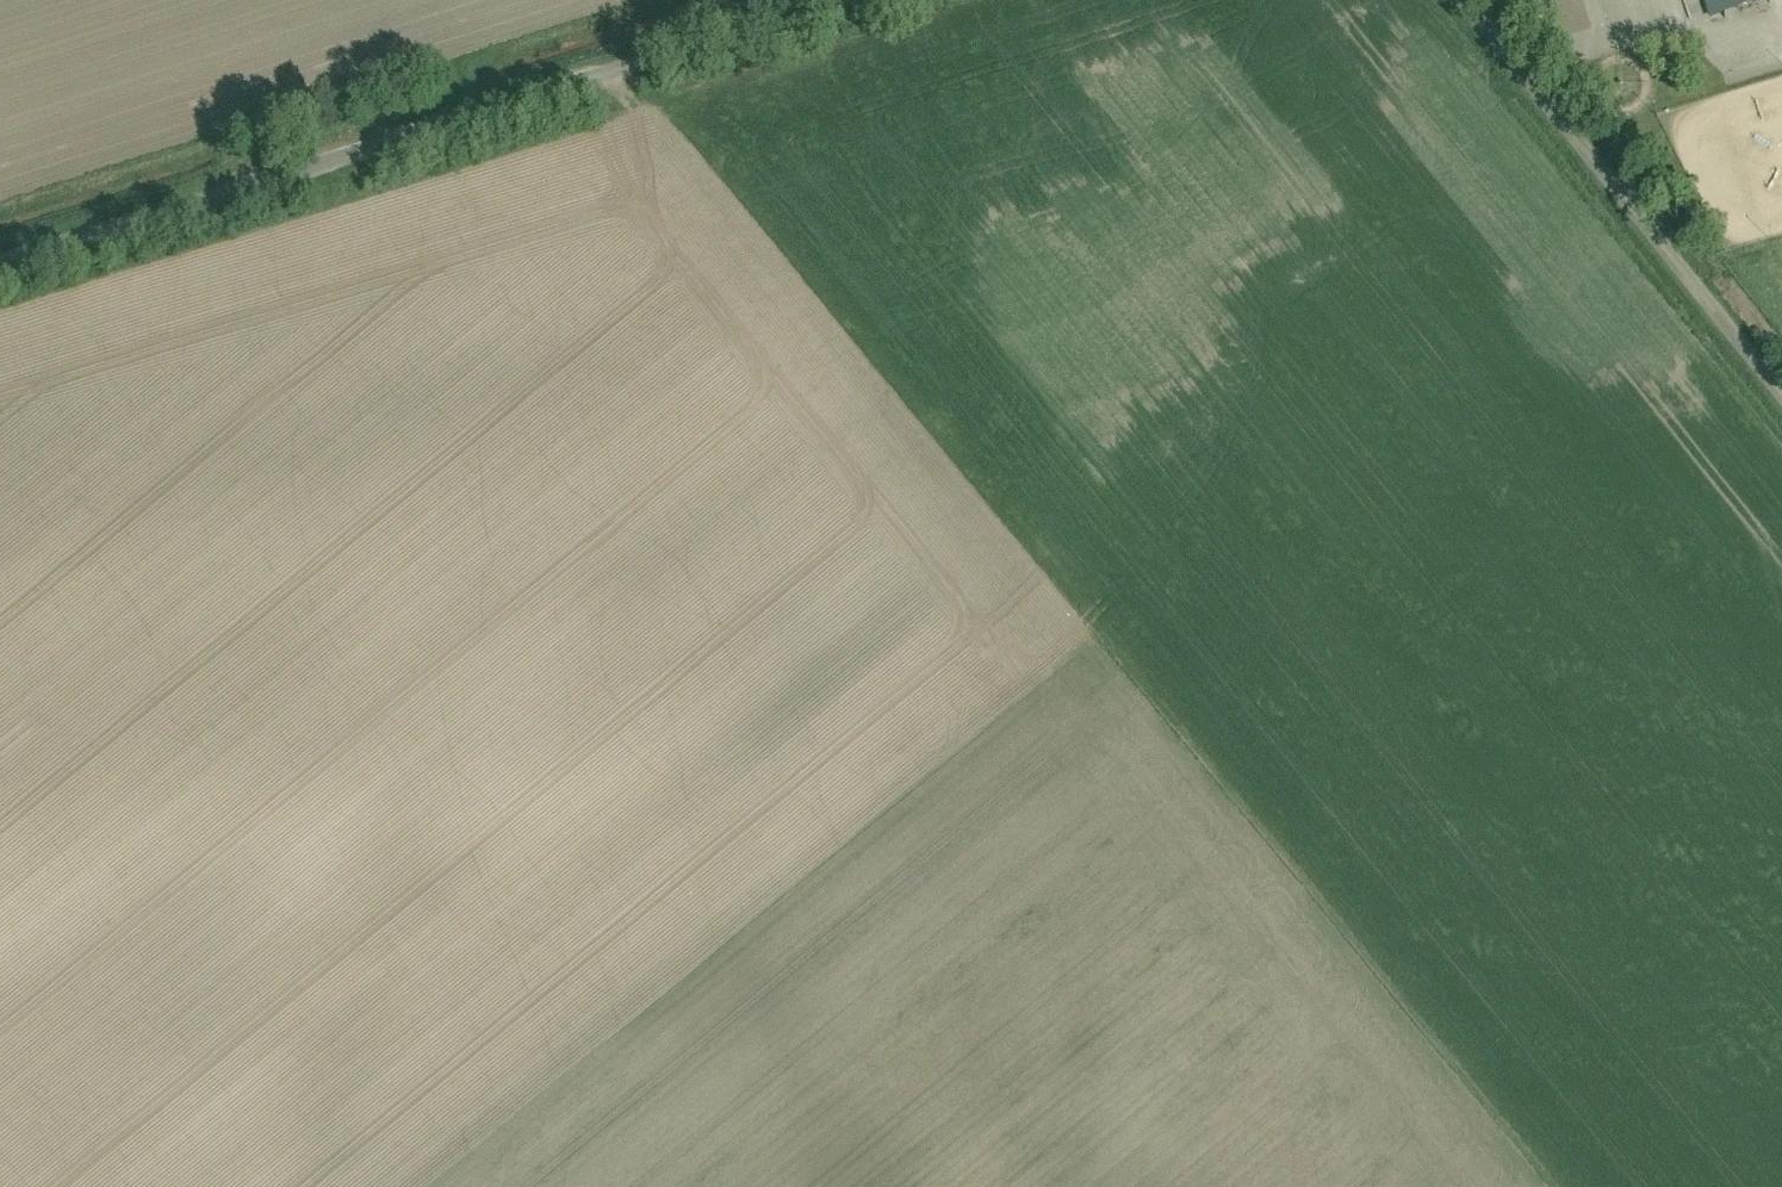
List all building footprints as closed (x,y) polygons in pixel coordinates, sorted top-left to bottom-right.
[(1712,25),(1781,3),(1781,0),(1704,0),(1712,25)]
